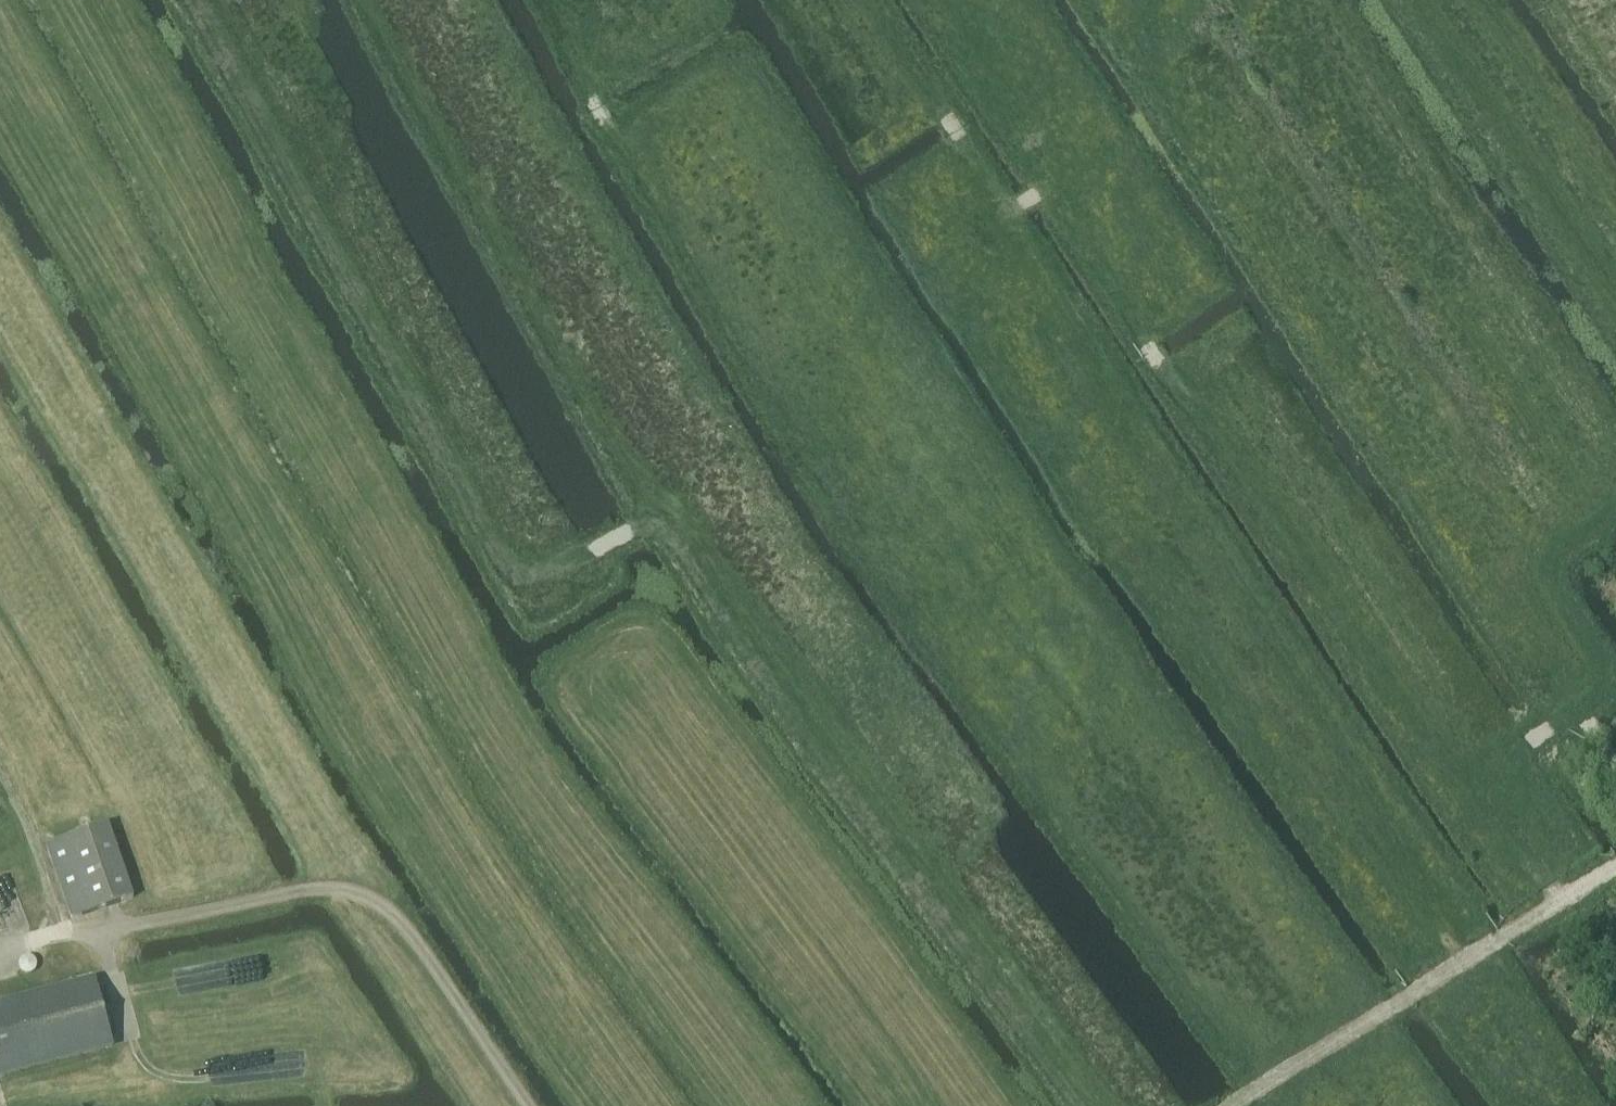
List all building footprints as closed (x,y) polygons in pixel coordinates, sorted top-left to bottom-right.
[(70,920),(116,904),(133,899),(108,824),(45,845),(70,920)] [(112,1047),(94,979),(0,1004),(0,1077),(112,1047)]
